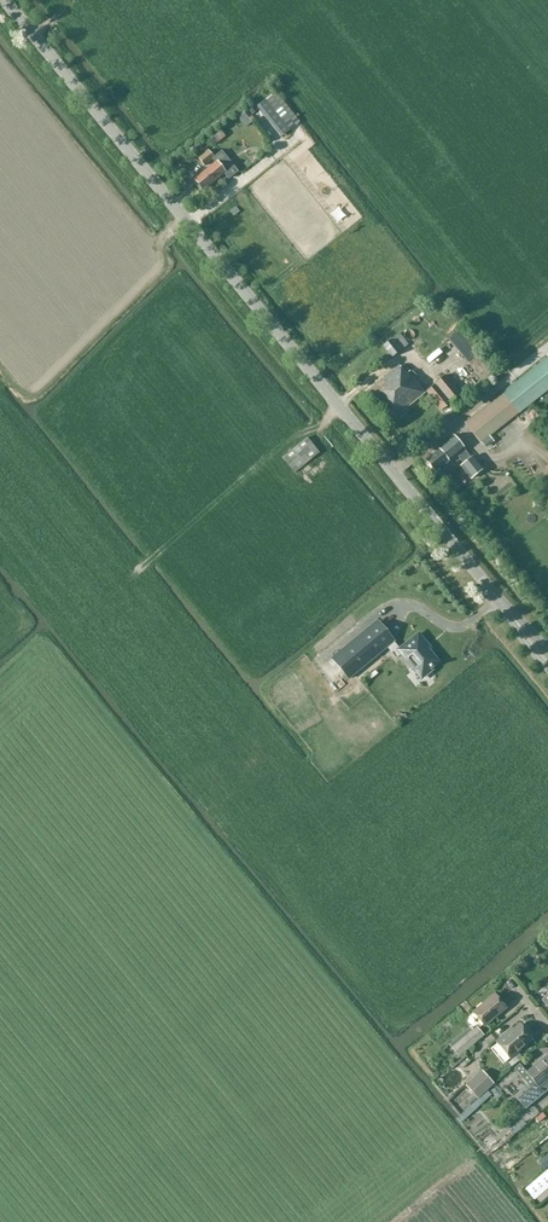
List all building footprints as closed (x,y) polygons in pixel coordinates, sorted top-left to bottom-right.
[(273,98),(267,102),(260,107),(283,135),(289,130),(272,108),(277,103),(273,98)] [(243,111),(237,115),(246,128),(252,123),(243,111)] [(219,128),(209,136),(216,145),(226,137),(219,128)] [(268,135),(264,138),(272,148),(277,144),(268,135)] [(221,152),(214,158),(208,151),(198,159),(207,170),(195,180),(203,191),(224,173),(228,179),(237,172),(221,152)] [(446,336),(449,339),(460,331),(461,330),(458,326),(446,336)] [(467,340),(460,331),(449,339),(449,340),(457,350),(465,360),(483,383),(497,371),(470,337),(467,340)] [(392,358),(408,345),(399,334),(383,346),(392,358)] [(547,390),(547,356),(502,393),(518,414),(547,390)] [(413,371),(408,374),(407,373),(405,374),(399,366),(369,392),(392,420),(425,394),(414,380),(418,377),(413,371)] [(445,375),(450,381),(457,376),(452,370),(445,375)] [(467,402),(464,398),(445,376),(426,392),(442,410),(450,403),(456,411),(467,402)] [(490,436),(518,414),(502,393),(465,423),(480,444),(481,443),(484,447),(493,440),(490,436)] [(448,461),(449,462),(457,456),(463,463),(460,466),(471,480),(484,469),(473,455),(469,458),(463,451),(464,450),(453,436),(438,449),(439,450),(426,461),(435,471),(448,461)] [(296,474),(312,459),(319,453),(307,438),(292,450),(291,449),(282,457),(296,474)] [(378,621),(332,659),(348,678),(387,646),(396,657),(401,654),(412,667),(413,665),(423,677),(432,670),(430,668),(438,662),(428,649),(427,650),(424,646),(425,645),(425,644),(425,643),(425,642),(418,634),(399,650),(393,642),(394,641),(378,621)] [(484,1026),(506,1008),(495,995),(473,1013),(484,1026)] [(493,1034),(507,1022),(503,1018),(489,1030),(493,1034)] [(510,1059),(532,1040),(520,1025),(506,1037),(504,1035),(496,1042),(510,1059)] [(484,1035),(477,1026),(473,1030),(470,1026),(449,1045),(459,1057),(484,1035)] [(514,1068),(530,1087),(517,1099),(525,1109),(539,1099),(547,1091),(547,1083),(545,1080),(547,1077),(547,1058),(546,1056),(527,1072),(520,1064),(514,1068)] [(482,1070),(465,1086),(475,1096),(468,1103),(471,1106),(478,1100),(478,1099),(494,1083),(482,1070)] [(535,1118),(539,1122),(545,1117),(542,1112),(535,1118)] [(479,1148),(486,1156),(497,1145),(491,1138),(479,1148)] [(544,1170),(547,1167),(547,1161),(544,1157),(538,1162),(544,1170)] [(525,1189),(535,1199),(547,1188),(547,1170),(525,1189)]
